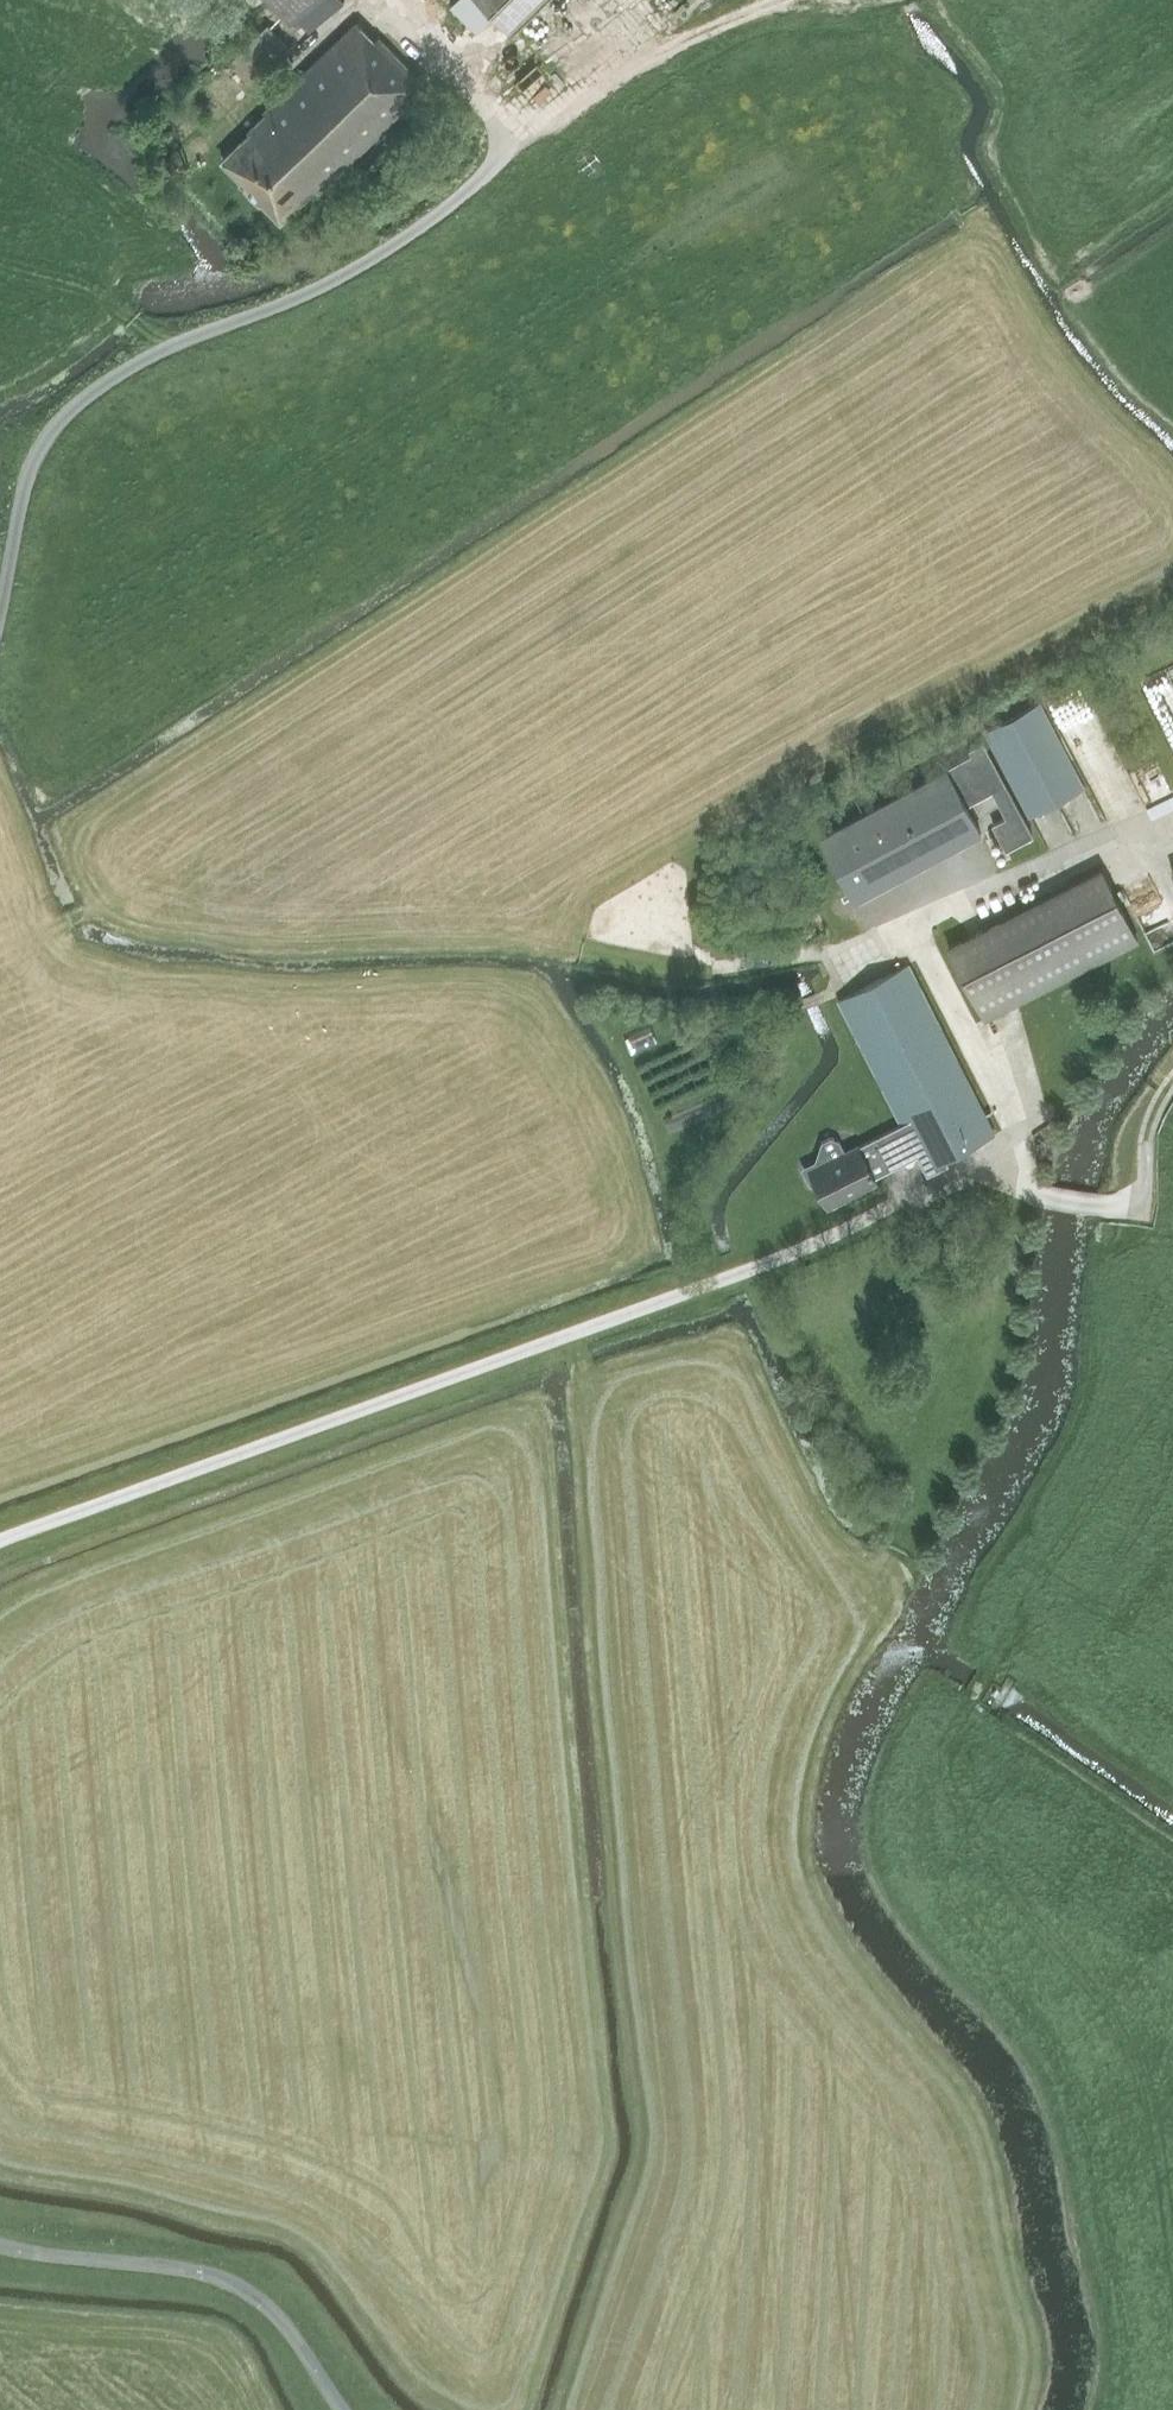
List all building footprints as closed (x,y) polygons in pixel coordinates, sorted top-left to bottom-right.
[(291,25),(316,0),(267,0),(291,25)] [(510,31),(541,0),(479,0),(510,31)] [(250,133),(222,160),(242,180),(241,182),(260,201),(261,199),(281,220),(315,187),(319,191),(427,87),(378,36),(374,40),(357,22),(265,111),(267,113),(248,131),(250,133)] [(1148,679),(1172,732),(1172,667),(1148,679)] [(986,731),(1031,816),(1085,787),(1039,702),(986,731)] [(1034,835),(984,743),(945,763),(967,802),(990,789),(1006,818),(995,824),(1008,848),(1034,835)] [(982,829),(947,768),(821,836),(855,899),(982,829)] [(995,835),(993,835),(992,836),(991,837),(991,838),(990,839),(990,841),(991,842),(992,843),(993,844),(995,844),(996,843),(998,842),(998,841),(999,840),(999,838),(998,837),(997,836),(996,835),(995,835)] [(999,844),(997,845),(996,846),(995,848),(995,850),(995,851),(995,853),(997,854),(998,855),(1000,856),(1002,855),(1003,855),(1005,853),(1006,852),(1006,850),(1006,848),(1005,846),(1003,845),(1001,844),(999,844)] [(1139,941),(1102,869),(948,947),(985,1019),(1019,1002),(1139,941)] [(859,1146),(875,1177),(918,1155),(926,1170),(994,1135),(908,965),(839,1000),(863,1047),(902,1124),(859,1146)] [(634,1035),(640,1049),(661,1039),(654,1026),(634,1035)] [(877,1181),(875,1177),(859,1146),(859,1145),(845,1152),(839,1140),(830,1137),(821,1142),(821,1141),(809,1148),(815,1160),(801,1167),(810,1184),(815,1181),(828,1206),(877,1181)]
